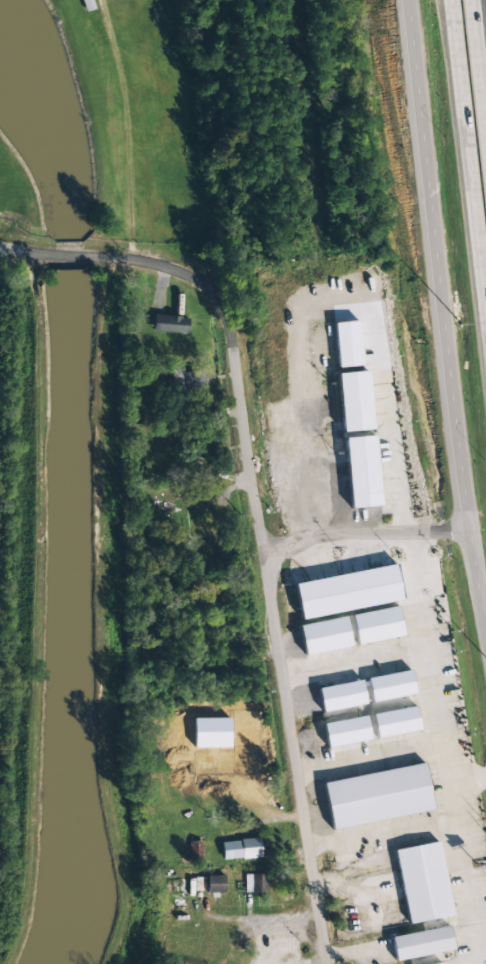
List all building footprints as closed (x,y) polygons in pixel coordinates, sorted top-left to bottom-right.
[(187,317),(153,316),(153,332),(187,334),(187,317)] [(334,323),(336,368),(360,367),(359,322),(334,323)] [(172,371),(176,393),(206,387),(203,369),(183,373),(182,369),(172,371)] [(342,432),(372,430),(366,371),(337,374),(342,432)] [(361,490),(356,431),(387,428),(392,488),(361,490)] [(379,506),(374,436),(345,438),(349,508),(379,506)] [(294,583),(300,619),(401,602),(395,566),(294,583)] [(351,615),(357,645),(403,636),(397,606),(351,615)] [(304,655),(351,647),(345,617),(299,626),(304,655)] [(414,696),(411,672),(367,677),(370,701),(414,696)] [(317,689),(322,713),(365,704),(360,680),(317,689)] [(376,739),(420,730),(415,706),(372,715),(376,739)] [(369,741),(366,717),(323,723),(326,746),(369,741)] [(323,782),(331,829),(432,812),(424,764),(323,782)] [(261,857),(260,839),(221,842),(222,861),(261,857)] [(394,851),(408,924),(452,916),(438,842),(394,851)] [(244,893),(267,892),(266,875),(244,875),(244,893)] [(224,893),(224,876),(206,876),(207,894),(224,893)] [(453,951),(449,927),(390,937),(394,961),(453,951)]
